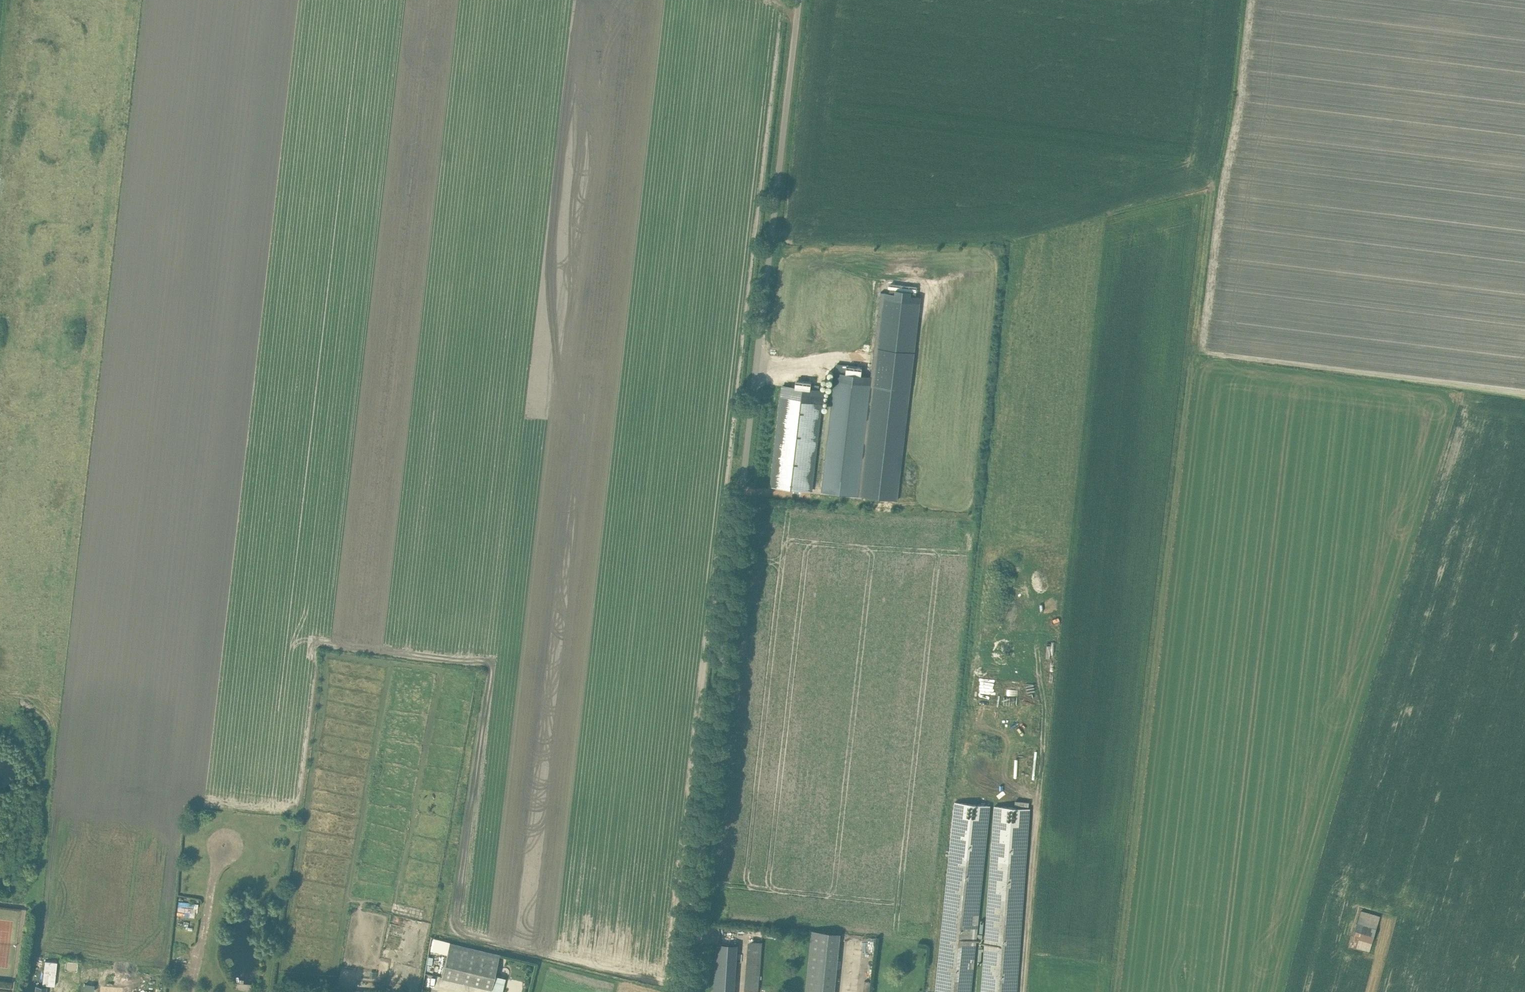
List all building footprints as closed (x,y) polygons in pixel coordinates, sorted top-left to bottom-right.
[(836,364),(822,491),(897,500),(921,297),(916,296),(917,287),(890,284),(889,293),(881,292),(871,376),(846,373),(847,365),(836,364)] [(823,391),(782,386),(771,485),(812,490),(823,391)] [(955,802),(936,991),(972,991),(991,805),(955,802)] [(982,991),(1017,991),(1030,808),(995,806),(982,991)] [(1350,945),(1370,951),(1380,916),(1362,910),(1350,945)] [(806,991),(834,991),(840,933),(813,930),(806,991)] [(759,991),(762,947),(763,942),(749,941),(745,990),(759,991)] [(494,975),(498,959),(499,954),(450,942),(442,978),(491,989),(494,975)] [(735,945),(717,943),(714,991),(732,991),(735,945)] [(55,986),(58,961),(43,959),(40,984),(55,986)] [(60,962),(58,986),(80,988),(81,963),(60,962)] [(491,989),(490,991),(502,991),(505,978),(494,975),(491,989)]
